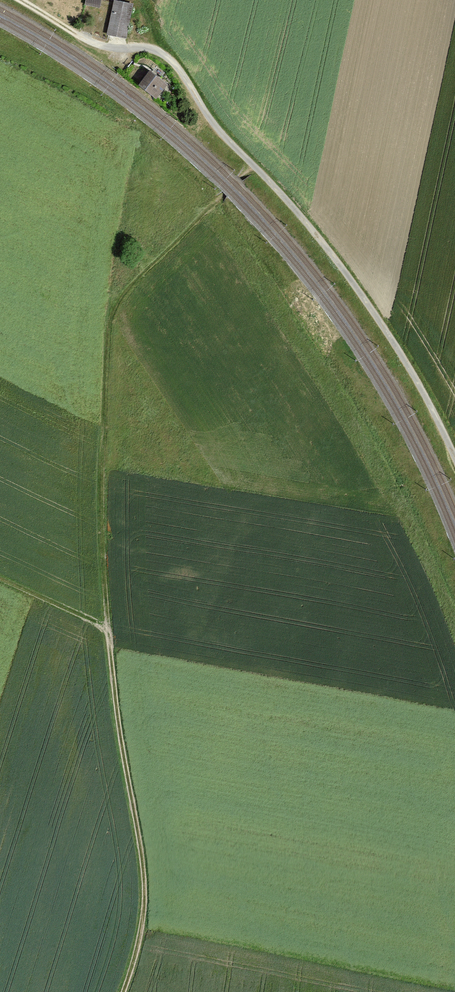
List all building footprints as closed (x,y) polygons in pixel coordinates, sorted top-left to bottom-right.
[(101,8),(102,0),(87,0),(86,6),(101,8)] [(120,0),(114,0),(108,33),(128,37),(134,3),(120,0)] [(152,70),(140,86),(158,100),(170,84),(152,70)]
